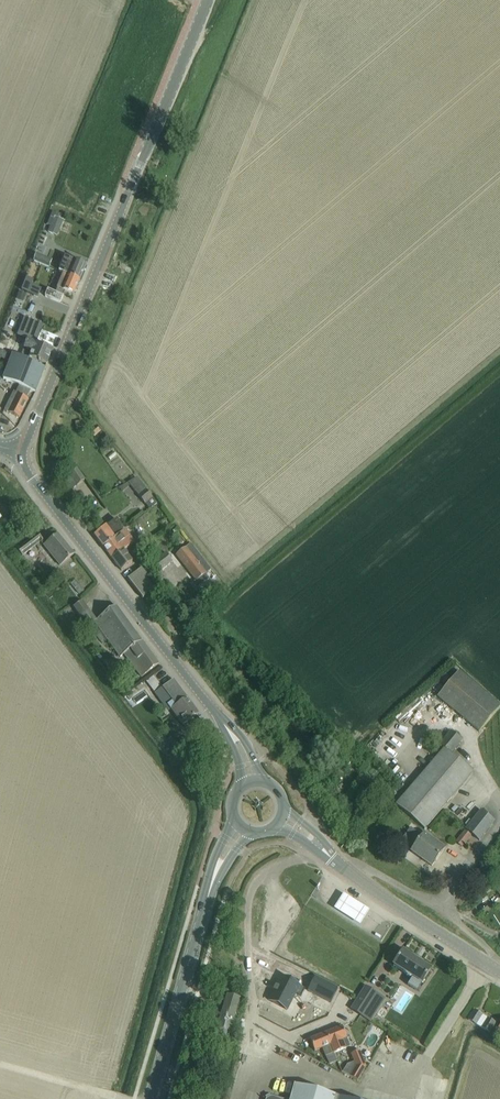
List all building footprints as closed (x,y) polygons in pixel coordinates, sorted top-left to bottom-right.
[(56,235),(62,220),(54,216),(47,232),(56,235)] [(48,266),(51,259),(38,255),(36,262),(48,266)] [(79,281),(86,264),(65,256),(59,271),(64,273),(63,274),(79,281)] [(73,295),(79,281),(63,274),(58,288),(56,292),(48,289),(45,296),(60,302),(64,291),(73,295)] [(38,296),(41,288),(32,284),(30,288),(23,285),(21,290),(38,296)] [(23,302),(26,294),(20,291),(17,299),(23,302)] [(30,333),(28,338),(36,342),(37,338),(49,342),(52,334),(40,330),(41,329),(33,325),(30,333)] [(46,364),(52,348),(36,342),(28,338),(24,348),(33,352),(30,358),(46,364)] [(35,391),(45,367),(34,363),(13,354),(2,379),(19,386),(15,393),(13,392),(9,400),(4,410),(19,417),(28,399),(26,398),(30,389),(35,391)] [(77,485),(85,479),(76,468),(68,474),(77,485)] [(145,504),(147,503),(147,502),(152,498),(145,489),(138,495),(145,504)] [(125,530),(119,522),(108,530),(105,527),(94,535),(103,547),(125,530)] [(120,570),(129,563),(132,562),(123,550),(134,542),(125,530),(103,547),(120,570)] [(22,556),(43,539),(37,533),(17,549),(22,556)] [(59,564),(73,553),(58,535),(44,546),(59,564)] [(196,588),(205,581),(209,579),(205,574),(210,570),(190,544),(176,555),(196,581),(192,583),(196,588)] [(160,570),(172,561),(165,552),(153,562),(160,570)] [(138,569),(153,587),(164,578),(148,560),(138,569)] [(142,598),(153,590),(139,570),(127,579),(142,598)] [(76,585),(87,593),(92,587),(81,578),(76,585)] [(95,590),(89,595),(94,601),(100,596),(95,590)] [(96,620),(82,600),(73,607),(87,626),(94,621),(120,656),(124,653),(140,676),(158,663),(141,640),(116,606),(96,620)] [(163,682),(171,676),(163,665),(155,671),(163,682)] [(479,731),(499,706),(458,671),(437,696),(479,731)] [(163,687),(154,675),(146,681),(165,706),(167,704),(182,725),(198,713),(173,679),(163,687)] [(424,829),(431,820),(472,773),(450,754),(462,741),(450,731),(438,744),(444,749),(403,796),(396,805),(424,829)] [(479,841),(486,832),(494,822),(480,810),(455,841),(461,846),(471,834),(479,841)] [(421,835),(416,831),(408,842),(413,846),(410,851),(431,866),(437,857),(444,848),(432,839),(423,832),(421,835)] [(369,909),(343,892),(334,907),(360,924),(369,909)] [(273,949),(276,940),(269,938),(266,947),(273,949)] [(410,956),(402,951),(393,965),(421,983),(430,969),(422,963),(410,955),(410,956)] [(386,982),(395,986),(400,976),(391,971),(386,982)] [(330,1002),(338,988),(314,976),(307,990),(330,1002)] [(286,1010),(295,992),(301,995),(304,988),(299,986),(281,977),(269,1001),(286,1010)] [(365,985),(350,1009),(362,1016),(370,1022),(375,1013),(367,1008),(377,993),(365,985)] [(229,1032),(239,998),(227,994),(216,1028),(229,1032)] [(476,1009),(482,1011),(487,1000),(481,998),(476,1009)] [(488,1001),(482,1013),(491,1017),(497,1005),(488,1001)] [(489,1033),(495,1024),(474,1010),(468,1019),(489,1033)] [(325,1033),(333,1053),(346,1048),(342,1040),(346,1038),(342,1026),(325,1033)] [(336,1061),(333,1053),(325,1033),(310,1039),(314,1051),(323,1047),(330,1063),(336,1061)] [(366,1066),(360,1050),(350,1053),(355,1065),(349,1076),(358,1081),(366,1066)] [(294,1085),(291,1098),(342,1098),(294,1085)]
